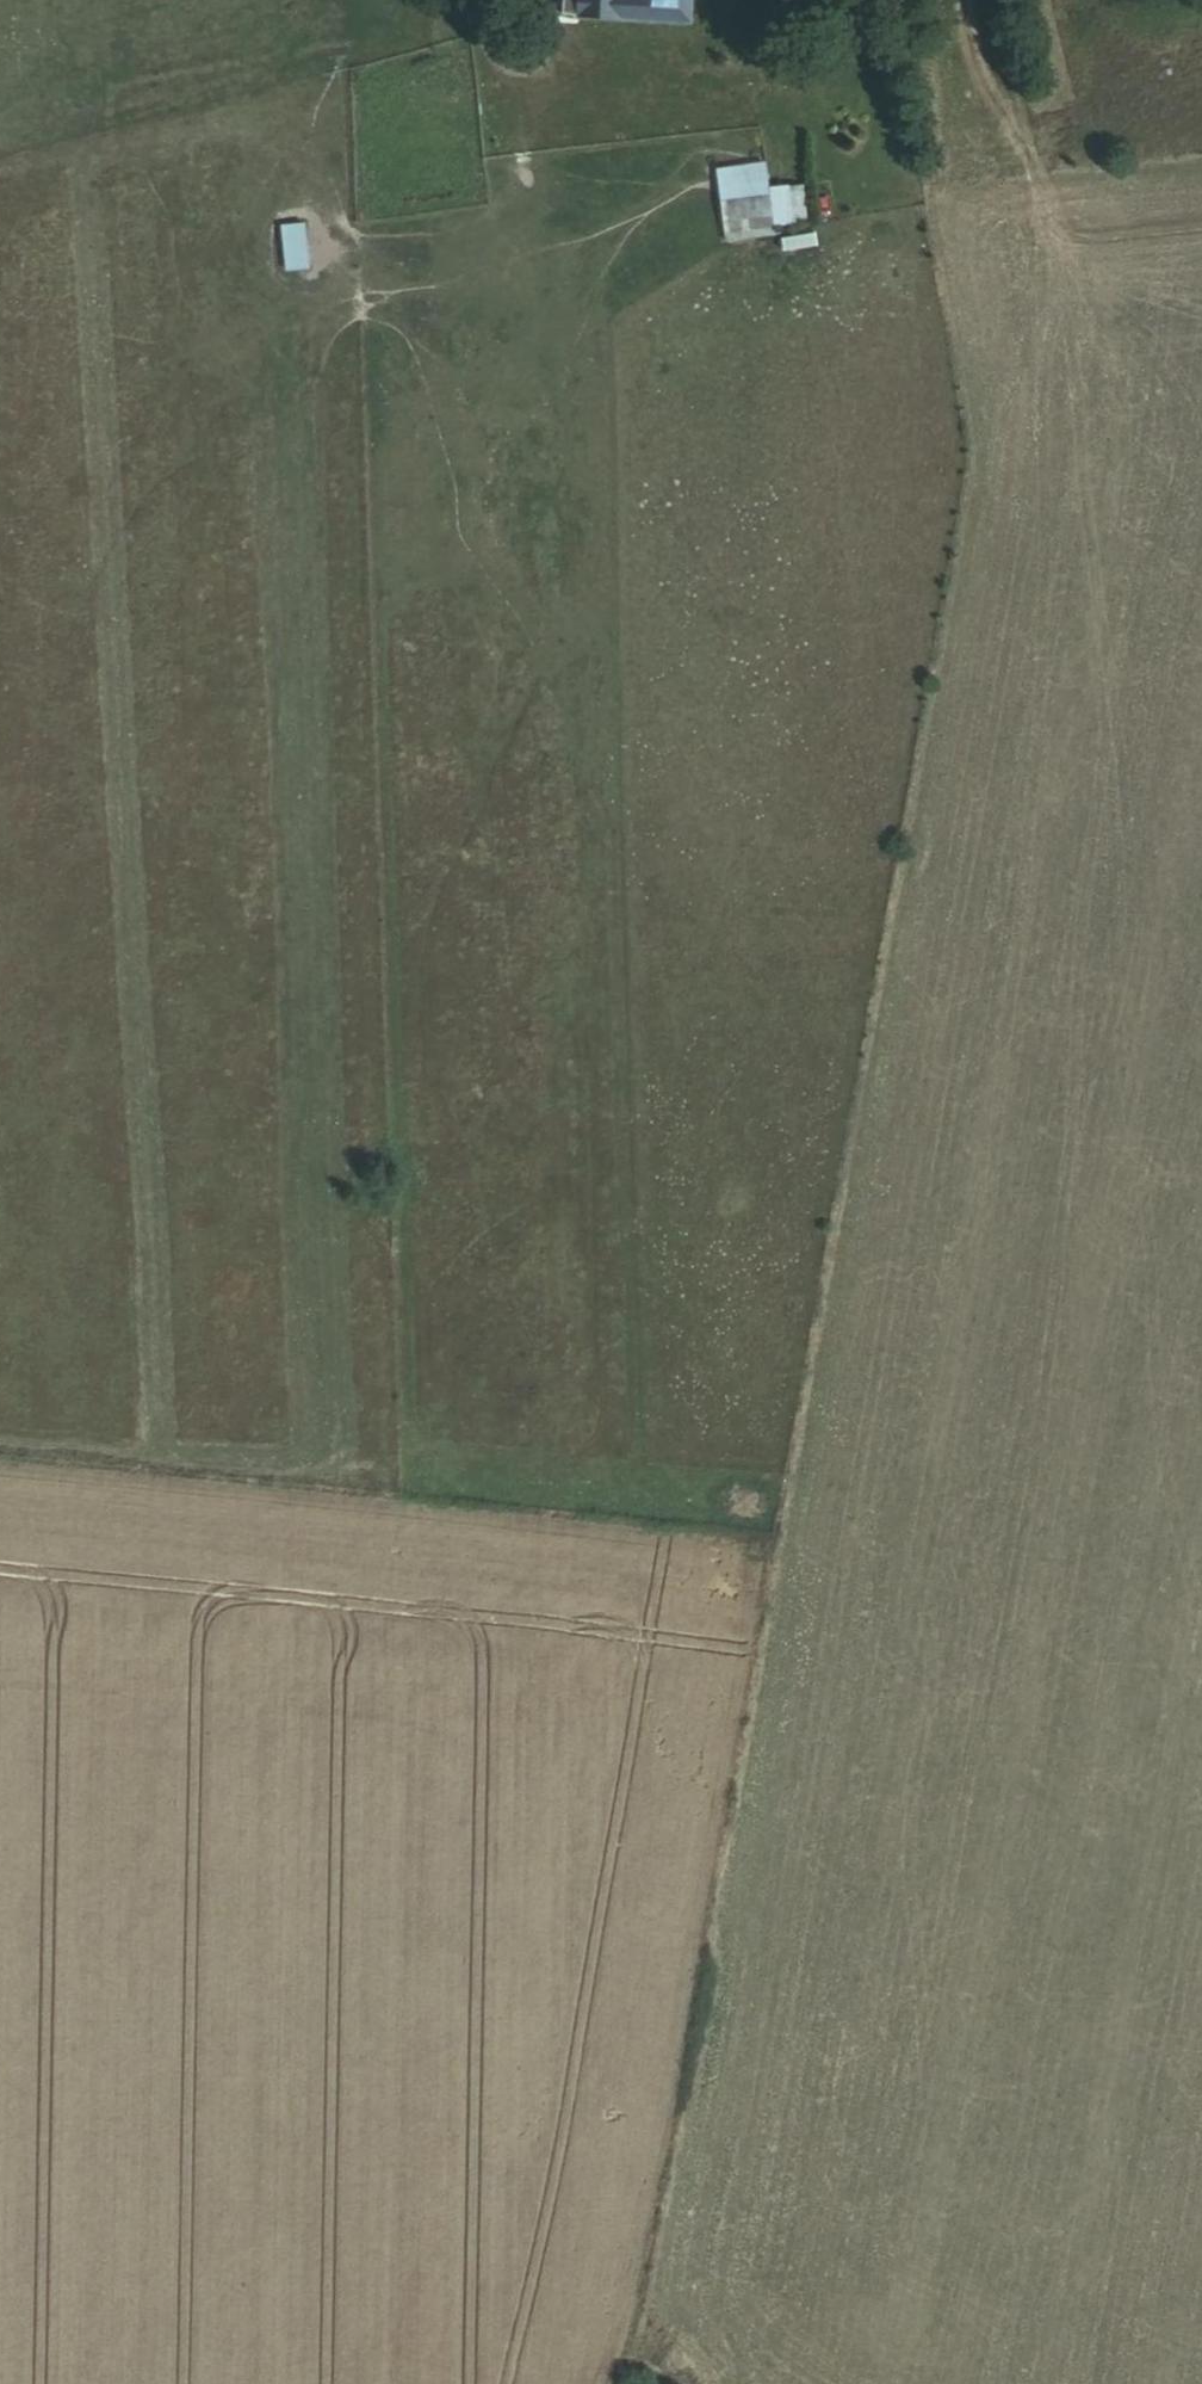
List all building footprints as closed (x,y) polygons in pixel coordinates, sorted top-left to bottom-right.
[(803,183),(767,185),(766,163),(716,166),(720,233),(805,228),(803,183)] [(305,222),(281,223),(283,269),(307,268),(305,222)]
